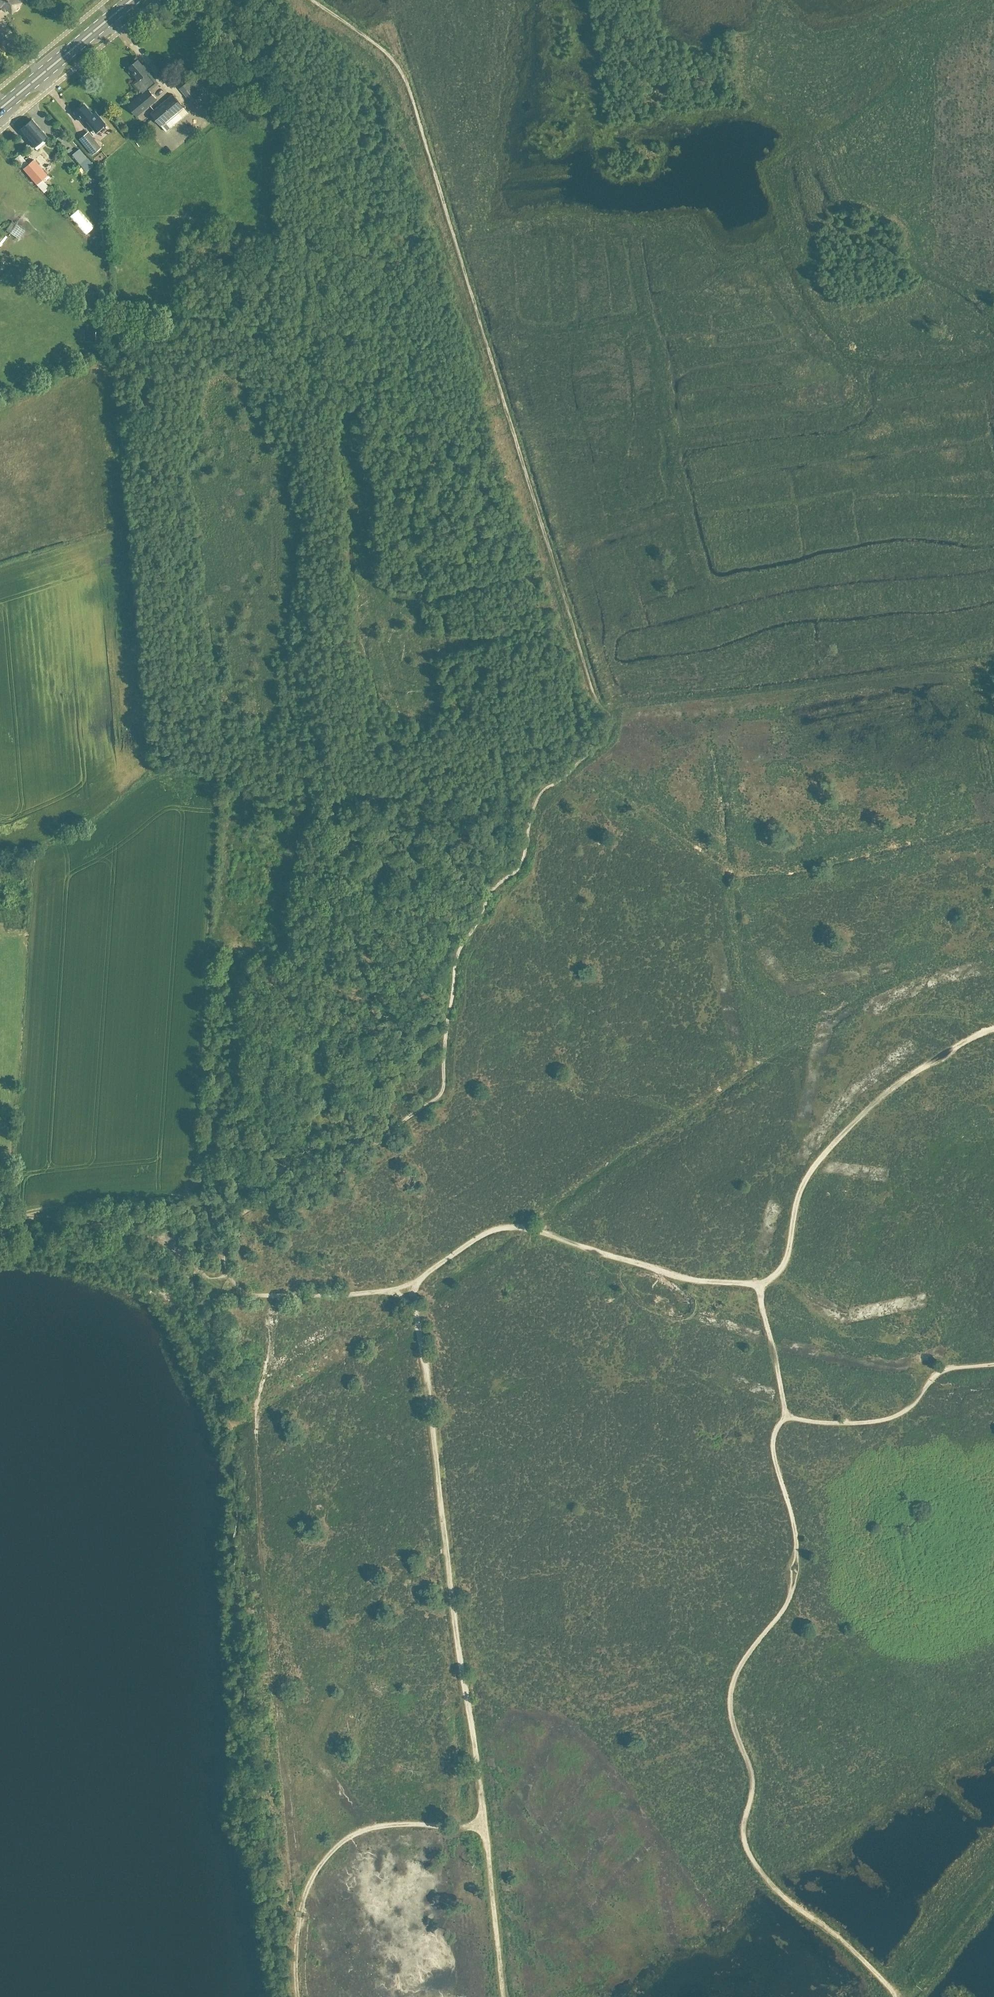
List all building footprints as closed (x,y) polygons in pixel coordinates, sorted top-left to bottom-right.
[(18,3),(21,0),(0,0),(0,5),(4,8),(6,6),(12,11),(13,10),(14,10),(15,10),(16,10),(17,10),(18,9),(19,8),(19,7),(19,6),(19,5),(19,4),(18,3)] [(136,116),(157,99),(145,86),(153,79),(137,60),(129,67),(134,73),(133,74),(138,79),(132,84),(139,92),(140,90),(143,93),(127,106),(136,116)] [(189,83),(188,82),(179,89),(190,103),(203,92),(193,80),(189,83)] [(178,112),(184,107),(173,94),(149,112),(161,126),(161,125),(166,131),(177,122),(172,117),(178,112)] [(84,104),(75,112),(83,122),(87,120),(95,131),(104,124),(95,112),(92,114),(84,104)] [(34,147),(46,136),(34,122),(22,133),(34,147)] [(93,152),(99,147),(94,141),(87,133),(81,138),(93,152)] [(23,168),(36,184),(47,174),(34,159),(23,168)] [(25,230),(12,220),(6,229),(19,239),(25,230)]
